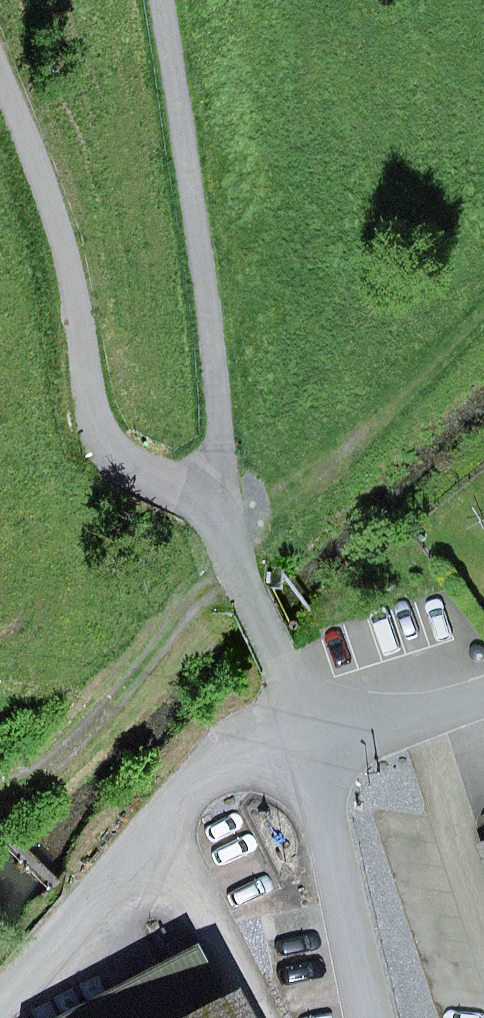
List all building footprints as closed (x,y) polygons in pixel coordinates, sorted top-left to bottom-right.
[(45,1017),(225,1017),(188,947),(45,1017)]
